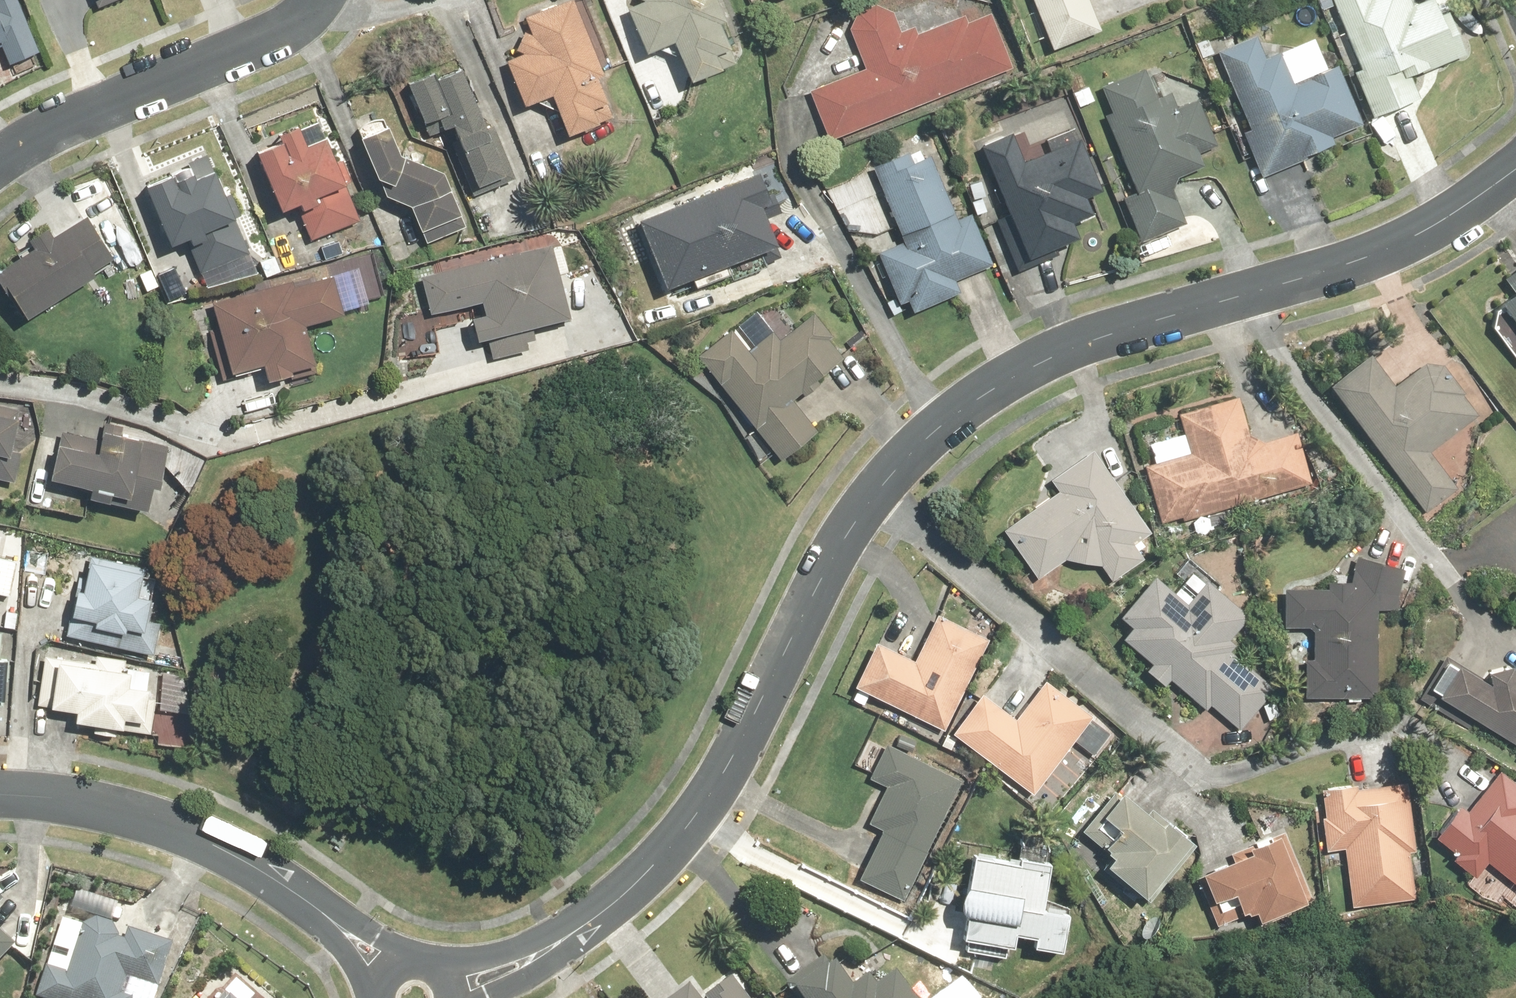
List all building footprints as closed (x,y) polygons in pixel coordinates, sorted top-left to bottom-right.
[(4,67),(36,55),(15,0),(0,0),(0,56),(4,67)] [(95,10),(119,0),(91,0),(95,10)] [(622,10),(639,57),(665,47),(681,86),(728,66),(711,27),(715,25),(705,0),(631,0),(631,1),(639,4),(622,10)] [(1047,52),(1096,34),(1084,0),(1028,0),(1047,52)] [(1319,11),(1331,6),(1356,69),(1348,72),(1367,118),(1416,99),(1407,76),(1462,55),(1444,11),(1435,15),(1429,0),(1423,0),(1409,5),(1407,0),(1315,0),(1319,11)] [(526,36),(520,33),(511,53),(517,56),(501,63),(516,110),(543,100),(559,140),(608,121),(601,102),(598,103),(589,81),(595,79),(568,1),(520,19),(526,36)] [(861,71),(806,91),(824,140),(1009,71),(988,14),(965,23),(963,16),(914,35),(911,28),(898,33),(890,12),(874,5),(853,13),(845,29),(861,71)] [(1253,36),(1214,51),(1245,129),(1237,132),(1255,176),(1331,146),(1328,138),(1358,127),(1333,65),(1286,83),(1274,53),(1261,58),(1253,36)] [(456,67),(401,87),(416,127),(420,139),(442,131),(466,197),(510,181),(490,127),(479,131),(456,67)] [(1140,70),(1097,86),(1107,113),(1100,116),(1131,197),(1120,201),(1135,242),(1181,224),(1167,190),(1171,179),(1199,168),(1192,153),(1212,145),(1193,99),(1171,107),(1165,92),(1151,97),(1140,70)] [(440,172),(398,155),(383,118),(377,120),(375,120),(372,121),(370,121),(367,122),(363,123),(360,125),(357,127),(355,129),(352,132),(355,140),(351,142),(366,184),(372,187),(372,188),(380,201),(402,212),(411,236),(416,234),(421,246),(460,229),(459,227),(463,225),(440,172)] [(296,213),(307,241),(358,221),(343,184),(349,182),(341,160),(334,163),(324,139),(297,150),(290,131),(270,139),(273,147),(248,157),(271,216),(289,209),(292,215),(296,213)] [(1007,134),(975,147),(1019,260),(1071,240),(1064,224),(1084,216),(1078,200),(1096,193),(1075,140),(1018,162),(1007,134)] [(989,266),(968,214),(952,220),(927,158),(910,165),(905,154),(868,169),(898,243),(873,254),(893,303),(900,300),(906,314),(955,294),(950,282),(989,266)] [(248,253),(214,172),(206,176),(191,182),(185,170),(182,170),(179,170),(176,172),(174,173),(170,175),(167,177),(136,191),(160,249),(179,242),(182,250),(185,249),(196,275),(248,253)] [(749,177),(630,223),(658,294),(687,283),(690,291),(725,278),(721,269),(755,256),(759,266),(778,259),(766,230),(759,232),(756,223),(774,216),(765,195),(757,198),(749,177)] [(17,324),(86,279),(84,276),(104,262),(89,242),(78,219),(45,240),(40,231),(20,244),(25,252),(0,269),(0,302),(17,324)] [(544,248),(417,277),(426,317),(473,306),(476,318),(462,321),(468,345),(561,324),(544,248)] [(1490,304),(1515,336),(1515,265),(1500,278),(1509,290),(1490,304)] [(312,374),(299,329),(336,319),(328,278),(288,288),(287,283),(207,304),(223,377),(255,369),(258,386),(285,380),(307,376),(312,374)] [(728,331),(694,357),(775,461),(813,431),(788,400),(795,394),(798,398),(815,384),(812,380),(840,359),(824,339),(827,336),(810,314),(775,340),(768,331),(743,350),(728,331)] [(1366,353),(1322,388),(1421,513),(1453,487),(1426,452),(1475,414),(1460,395),(1462,393),(1438,363),(1421,361),(1391,385),(1366,353)] [(1185,452),(1140,466),(1157,522),(1178,517),(1179,520),(1309,484),(1293,433),(1259,442),(1252,439),(1246,435),(1234,397),(1174,415),(1185,452)] [(10,486),(18,455),(7,452),(17,411),(0,407),(0,483),(10,486)] [(149,495),(162,448),(118,437),(120,427),(101,423),(99,433),(94,432),(93,439),(59,431),(55,448),(50,447),(42,484),(80,494),(78,503),(100,507),(101,501),(119,506),(117,512),(138,516),(143,494),(149,495)] [(1054,492),(998,531),(1032,580),(1061,560),(1077,564),(1097,566),(1109,582),(1141,559),(1130,546),(1146,535),(1088,451),(1045,480),(1054,492)] [(85,565),(82,564),(78,579),(73,577),(62,621),(66,622),(62,637),(148,658),(156,624),(147,622),(156,581),(142,578),(144,570),(87,556),(85,565)] [(1322,590),(1278,589),(1278,629),(1309,630),(1309,660),(1301,660),(1300,699),(1372,700),(1373,611),(1396,609),(1396,596),(1401,570),(1375,564),(1353,558),(1346,584),(1322,583),(1322,590)] [(1124,628),(1114,640),(1145,665),(1138,672),(1158,688),(1164,680),(1202,712),(1206,707),(1235,731),(1275,684),(1225,642),(1246,617),(1203,580),(1181,605),(1147,577),(1112,619),(1124,628)] [(908,662),(869,643),(848,687),(942,731),(985,640),(931,614),(908,662)] [(1509,674),(1510,671),(1504,673),(1504,666),(1490,669),(1478,672),(1480,678),(1442,655),(1420,690),(1430,696),(1429,699),(1515,750),(1515,678),(1509,674)] [(91,665),(42,657),(35,706),(42,708),(41,712),(68,716),(66,727),(113,735),(114,731),(146,736),(151,700),(142,699),(143,693),(138,692),(141,673),(122,670),(123,661),(93,657),(91,665)] [(5,710),(8,659),(0,659),(0,709),(5,710)] [(973,693),(944,733),(1030,797),(1089,718),(1039,681),(1011,720),(973,693)] [(899,902),(956,781),(882,746),(867,779),(883,787),(866,824),(876,828),(852,880),(899,902)] [(1429,840),(1448,856),(1444,861),(1468,880),(1482,863),(1515,890),(1515,788),(1494,771),(1463,812),(1456,806),(1429,840)] [(1351,785),(1317,789),(1320,818),(1315,819),(1319,851),(1339,849),(1347,907),(1411,899),(1405,853),(1413,852),(1404,784),(1352,790),(1351,785)] [(1140,818),(1108,792),(1075,831),(1099,852),(1097,855),(1102,860),(1095,868),(1143,907),(1194,846),(1148,808),(1140,818)] [(1306,898),(1279,832),(1226,853),(1229,860),(1191,875),(1203,904),(1224,896),(1233,918),(1244,914),(1248,922),(1306,898)] [(1005,867),(960,859),(947,939),(1001,949),(1003,936),(1024,939),(1023,949),(1051,954),(1057,916),(1029,911),(1037,865),(1006,860),(1005,867)] [(12,895),(0,884),(0,907),(12,895)] [(39,994),(52,997),(138,997),(139,995),(125,991),(130,973),(165,983),(178,940),(131,926),(128,936),(122,934),(123,932),(115,919),(100,915),(85,921),(70,969),(49,963),(39,994)] [(21,940),(0,920),(0,962),(21,940)] [(777,985),(788,997),(912,997),(891,971),(872,986),(863,975),(848,987),(820,951),(777,985)] [(726,979),(701,997),(741,997),(726,979)] [(231,983),(219,997),(248,997),(231,983)] [(666,997),(693,997),(683,985),(666,997)]
